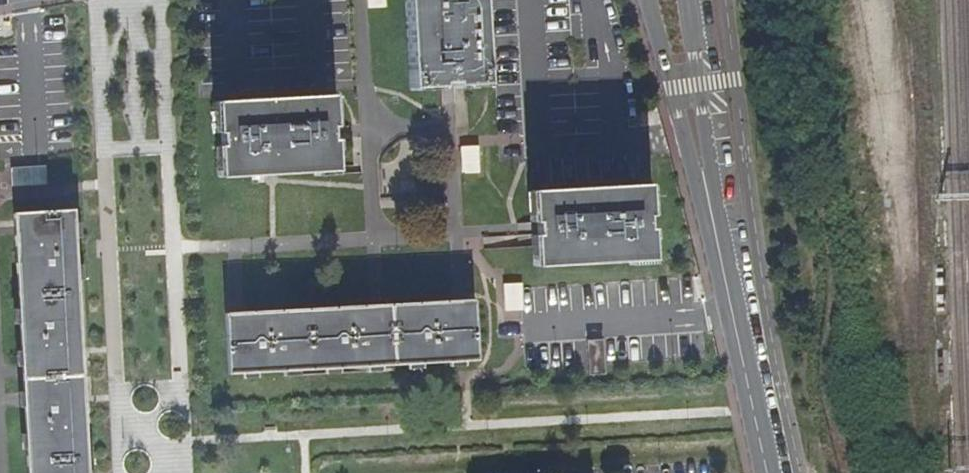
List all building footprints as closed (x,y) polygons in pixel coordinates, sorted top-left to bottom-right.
[(410,89),(484,85),(480,0),(405,0),(410,89)] [(336,126),(334,94),(215,101),(217,133),(220,133),(221,146),(218,147),(220,178),(338,171),(336,140),(333,140),(332,127),(336,126)] [(461,174),(477,173),(476,150),(460,151),(461,174)] [(11,168),(12,187),(47,185),(47,182),(46,166),(11,168)] [(648,184),(530,191),(534,267),(651,260),(648,184)] [(14,214),(16,246),(22,352),(25,416),(28,472),(89,472),(75,211),(14,214)] [(473,300),(224,314),(227,373),(477,359),(473,300)] [(603,364),(602,339),(585,340),(587,366),(587,376),(604,375),(603,364)]
